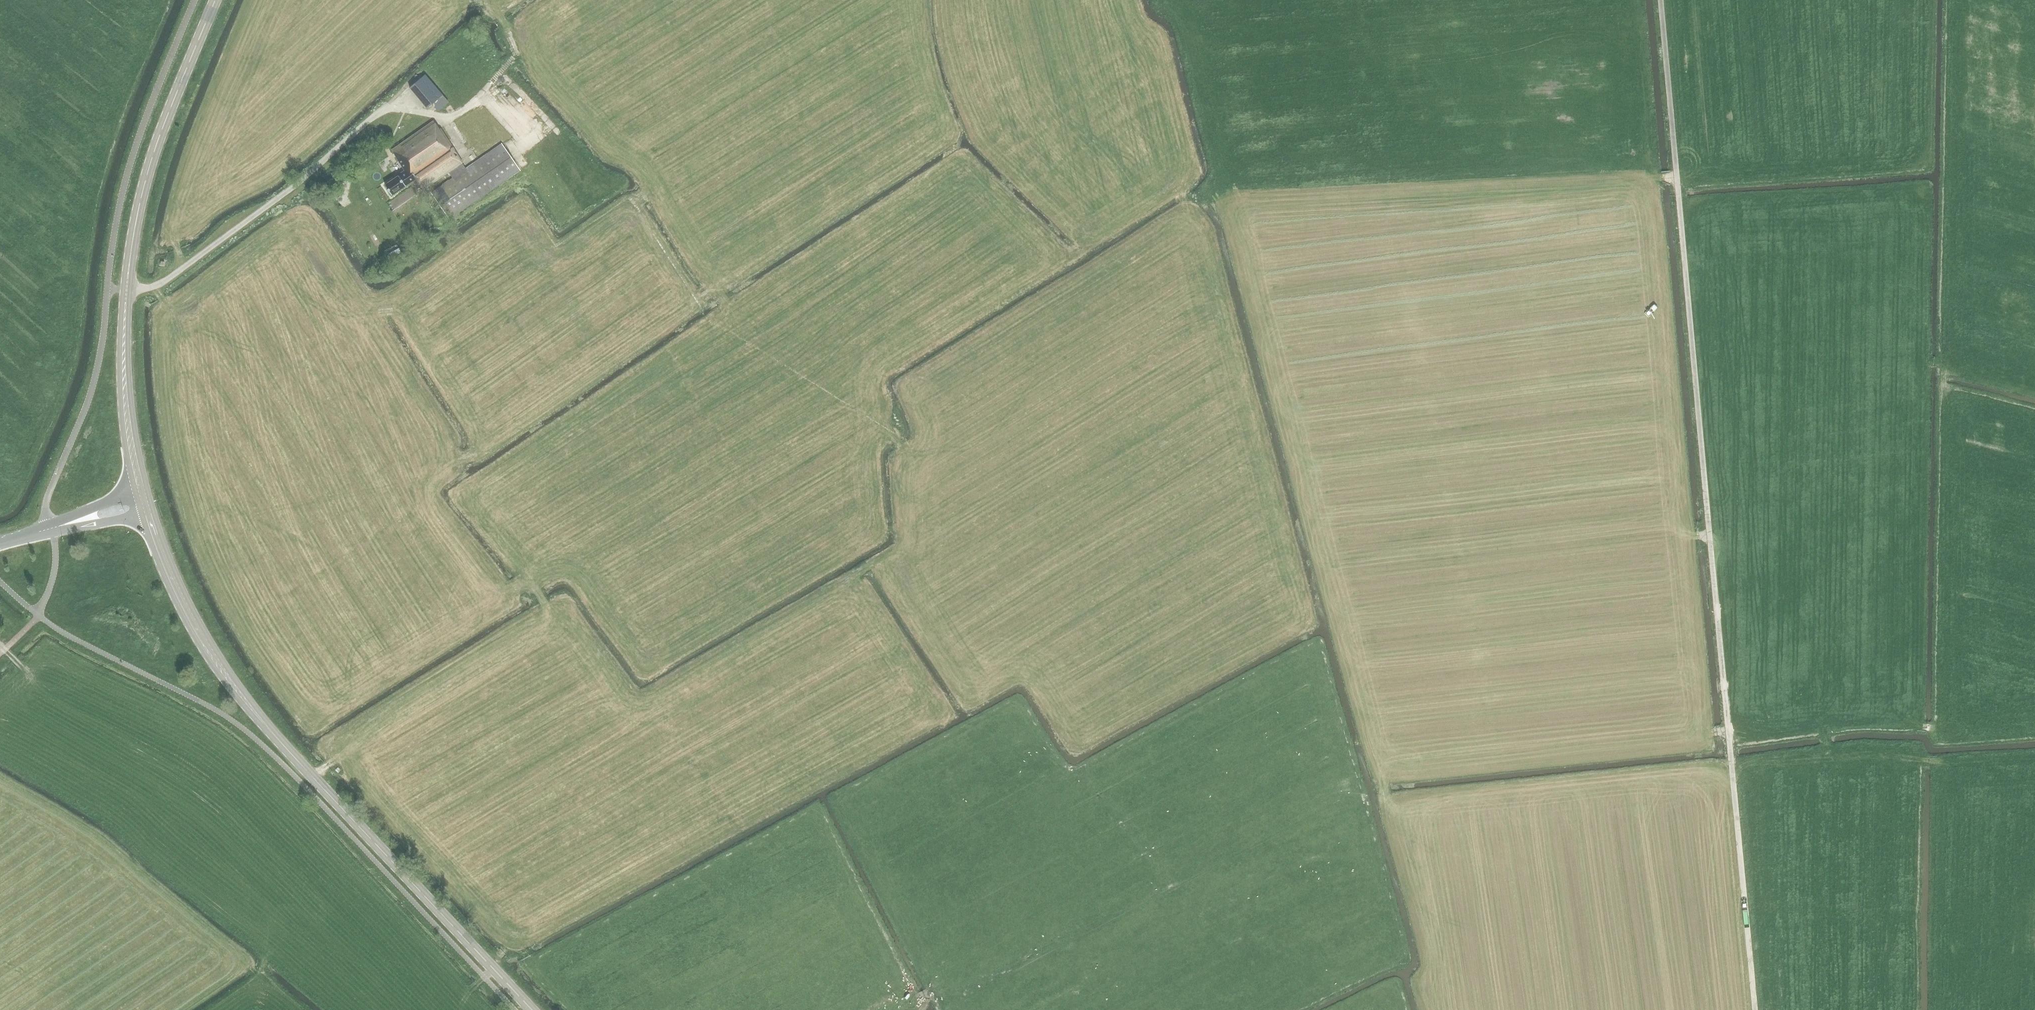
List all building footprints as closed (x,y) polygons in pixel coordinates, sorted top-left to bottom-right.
[(437,110),(448,101),(443,95),(425,74),(409,88),(427,109),(432,104),(437,110)] [(438,133),(431,123),(391,150),(404,170),(395,177),(396,178),(385,185),(392,195),(416,179),(423,189),(449,172),(453,178),(431,193),(449,218),(520,170),(502,144),(466,169),(461,163),(462,162),(440,132),(438,133)]
